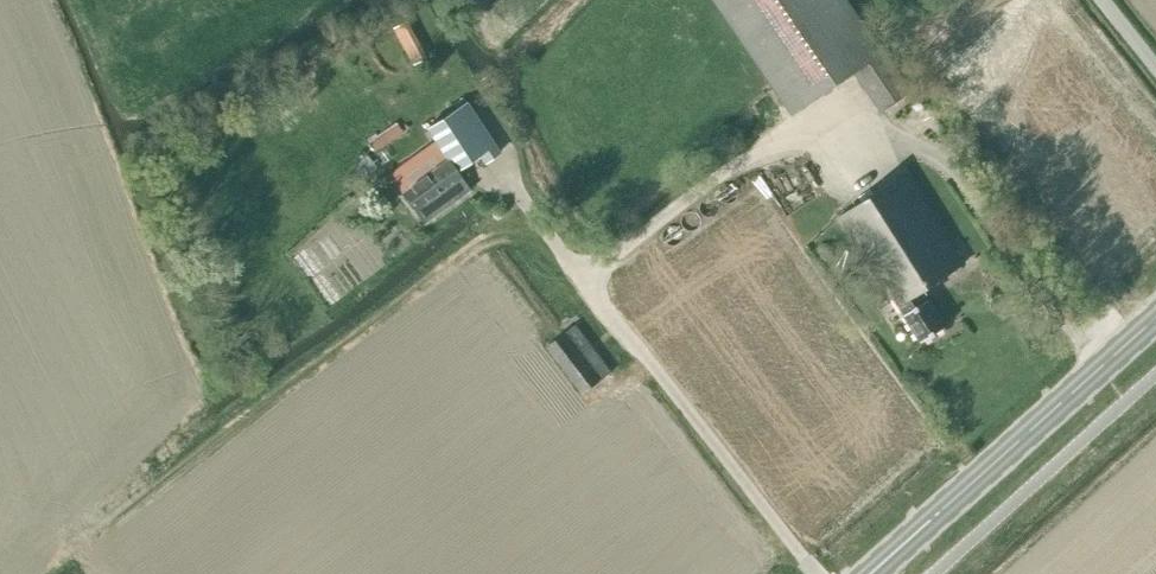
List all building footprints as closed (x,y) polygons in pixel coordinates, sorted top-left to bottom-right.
[(880,49),(847,0),(714,0),(792,114),(854,71),(881,110),(911,89),(884,50),(882,51),(880,49)] [(426,128),(435,140),(389,173),(382,162),(361,177),(378,202),(398,187),(415,211),(428,202),(435,213),(469,189),(456,170),(479,154),(484,162),(500,151),(465,101),(426,128)] [(945,326),(922,289),(963,263),(905,173),(838,216),(890,298),(892,296),(904,313),(903,314),(921,341),(945,326)] [(496,203),(504,195),(492,183),(484,191),(496,203)] [(583,393),(612,372),(576,325),(547,346),(583,393)]
